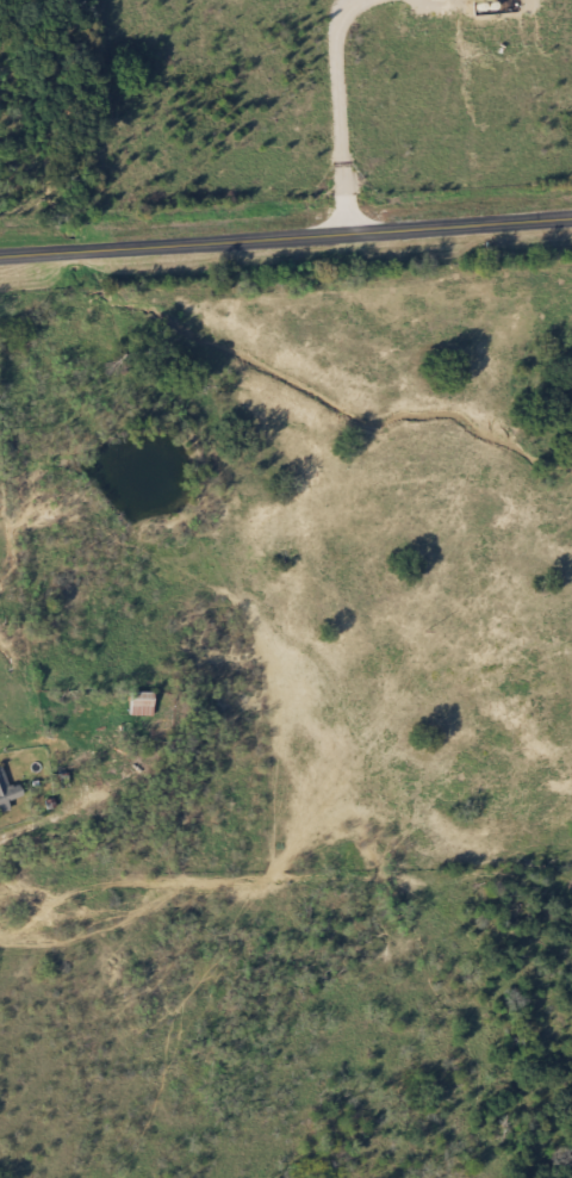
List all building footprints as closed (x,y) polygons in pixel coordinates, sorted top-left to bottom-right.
[(153,716),(153,692),(130,692),(130,716),(153,716)] [(25,800),(17,783),(9,787),(0,769),(0,811),(25,800)] [(60,775),(62,788),(67,787),(66,781),(73,780),(72,773),(60,775)]
